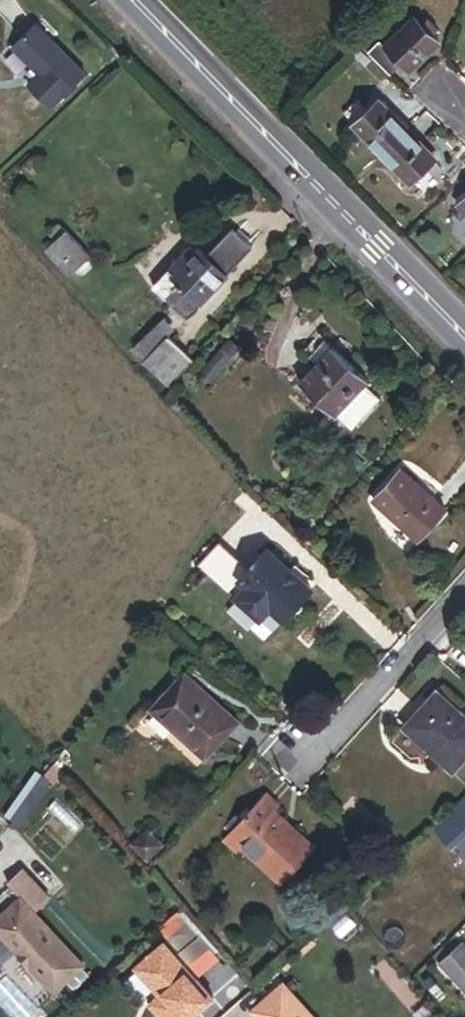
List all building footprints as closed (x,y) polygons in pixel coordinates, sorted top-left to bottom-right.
[(384,49),(403,66),(407,71),(435,40),(433,38),(420,26),(412,18),(384,49)] [(438,32),(425,21),(420,26),(433,38),(438,32)] [(37,26),(2,60),(54,111),(87,76),(37,26)] [(368,53),(393,76),(403,66),(384,49),(377,43),(368,53)] [(408,191),(434,166),(373,105),(364,114),(354,104),(339,118),(349,128),(348,130),(408,191)] [(29,115),(21,107),(9,118),(17,127),(29,115)] [(464,217),(464,200),(457,209),(464,217)] [(229,273),(255,246),(233,225),(208,251),(196,240),(154,284),(189,317),(231,274),(229,273)] [(90,259),(67,235),(47,253),(71,278),(90,259)] [(169,335),(177,326),(165,315),(134,348),(145,358),(144,360),(171,385),(195,358),(169,335)] [(229,336),(199,370),(213,382),(242,347),(229,336)] [(320,363),(334,348),(327,341),(312,356),(320,363)] [(372,382),(334,348),(320,363),(301,384),(338,419),(341,415),(367,387),(372,382)] [(379,399),(367,387),(341,415),(354,427),(379,399)] [(373,502),(418,542),(445,511),(400,472),(373,502)] [(240,589),(229,601),(254,625),(265,613),(279,626),(309,594),(262,550),(232,581),(240,589)] [(238,725),(182,675),(148,713),(204,763),(238,725)] [(439,690),(402,730),(455,778),(464,767),(464,713),(439,690)] [(244,848),(261,864),(265,859),(288,880),(316,850),(277,813),(282,807),(270,796),(226,843),(238,854),(244,848)] [(445,819),(463,839),(464,837),(464,801),(445,819)] [(453,848),(463,839),(445,819),(435,829),(453,848)] [(147,865),(163,850),(147,834),(132,849),(147,865)] [(265,859),(261,864),(283,885),(288,880),(265,859)] [(44,913),(60,900),(33,867),(18,880),(29,895),(0,918),(0,923),(56,993),(88,967),(44,913)] [(172,939),(143,963),(166,992),(155,1000),(169,1016),(193,1016),(219,996),(172,939)] [(444,959),(464,980),(464,939),(444,959)] [(278,987),(249,1016),(308,1016),(278,987)]
